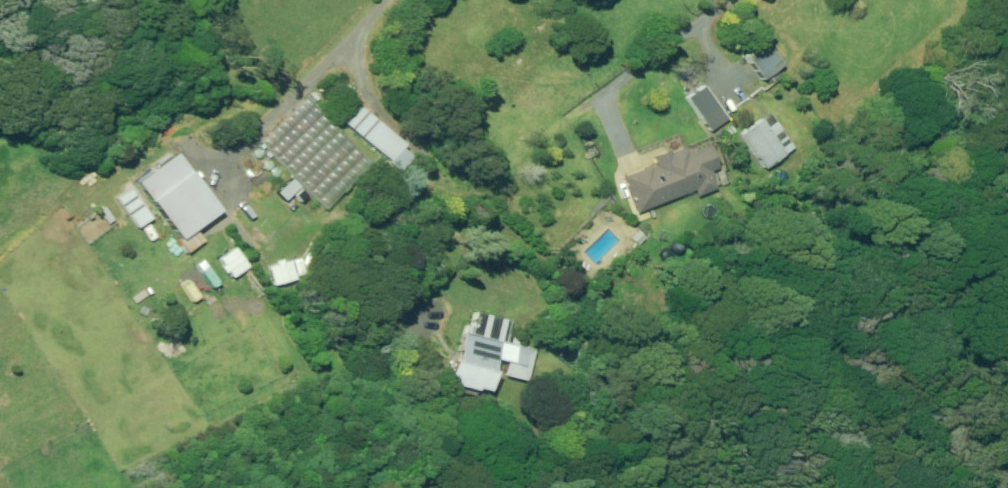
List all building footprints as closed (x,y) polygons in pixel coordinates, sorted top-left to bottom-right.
[(767,82),(770,80),(773,84),(784,75),(781,71),(786,67),(765,40),(745,56),(767,82)] [(730,119),(705,88),(689,101),(714,132),(730,119)] [(409,146),(363,108),(349,126),(395,164),(409,146)] [(772,129),(765,120),(745,135),(770,169),(798,148),(779,123),(772,129)] [(721,170),(712,146),(689,154),(687,149),(656,161),(659,168),(626,179),(639,214),(699,192),(701,197),(722,189),(716,172),(721,170)] [(141,183),(183,241),(222,212),(180,155),(141,183)] [(157,217),(136,187),(119,199),(140,229),(157,217)] [(512,322),(479,314),(475,332),(507,340),(512,322)] [(535,352),(467,333),(458,363),(454,362),(446,390),(475,398),(478,389),(489,392),(498,361),(508,364),(505,376),(527,382),(535,352)]
